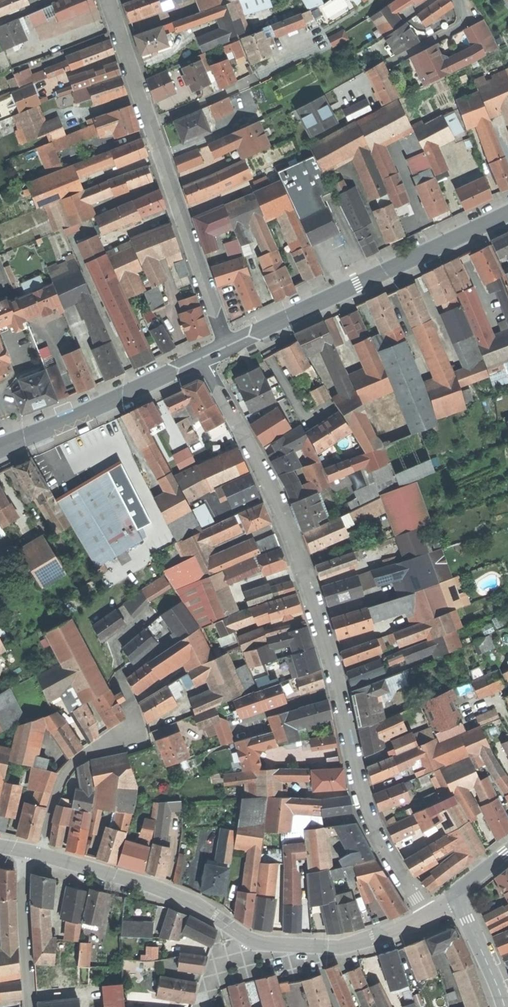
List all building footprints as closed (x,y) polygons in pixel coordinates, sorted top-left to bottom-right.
[(29,3),(27,0),(1,0),(0,0),(0,15),(29,3)] [(59,21),(95,6),(93,0),(63,0),(52,5),(56,15),(59,21)] [(125,5),(128,13),(131,20),(162,9),(160,4),(159,0),(138,0),(125,5)] [(214,7),(211,0),(197,0),(201,12),(214,7)] [(215,8),(218,16),(224,33),(226,40),(249,31),(243,17),(237,0),(215,8)] [(243,17),(271,7),(268,0),(237,0),(243,17)] [(322,0),(304,0),(309,10),(324,4),(322,0)] [(371,17),(389,5),(394,12),(411,0),(394,0),(371,16),(371,17)] [(425,27),(454,7),(450,2),(449,0),(439,0),(417,14),(422,22),(425,27)] [(33,25),(56,15),(52,5),(29,14),(33,25)] [(371,17),(385,37),(404,24),(394,12),(389,5),(371,17)] [(176,32),(218,16),(215,8),(173,24),(176,32)] [(310,11),(292,18),(295,26),(296,29),(306,25),(305,23),(313,19),(310,11)] [(419,24),(422,22),(417,14),(412,18),(415,21),(417,20),(419,24)] [(3,48),(27,38),(25,35),(23,29),(27,27),(23,18),(19,20),(18,19),(0,27),(0,41),(3,48)] [(292,18),(271,27),(274,35),(295,26),(292,18)] [(441,54),(438,56),(443,66),(470,52),(481,47),(484,54),(490,51),(491,53),(499,49),(485,20),(464,30),(472,47),(449,59),(448,57),(441,54)] [(405,23),(404,24),(385,37),(391,47),(396,54),(408,48),(417,42),(405,23)] [(261,29),(262,32),(265,39),(270,37),(274,35),(271,27),(269,27),(268,26),(261,29)] [(139,47),(142,56),(169,47),(167,43),(165,35),(163,28),(135,37),(139,47)] [(346,28),(329,36),(334,46),(351,39),(346,28)] [(262,32),(242,40),(251,64),(262,60),(272,56),(268,46),(265,39),(262,32)] [(227,43),(226,40),(224,33),(199,42),(203,52),(227,43)] [(233,51),(238,63),(246,60),(238,41),(230,44),(233,51)] [(110,42),(79,54),(83,65),(114,54),(112,48),(110,42)] [(224,55),(233,51),(230,44),(221,48),(224,55)] [(415,55),(430,84),(447,75),(443,66),(438,56),(433,46),(424,51),(415,55)] [(391,57),(396,54),(391,47),(386,50),(391,57)] [(481,47),(470,52),(475,62),(486,56),(484,54),(481,47)] [(470,52),(443,66),(447,75),(475,62),(470,52)] [(79,54),(68,62),(71,70),(83,65),(79,54)] [(425,86),(430,84),(415,55),(411,57),(425,86)] [(228,60),(212,66),(220,89),(228,85),(236,82),(228,60)] [(185,69),(195,91),(203,87),(212,83),(202,61),(185,69)] [(68,62),(31,76),(34,84),(71,70),(68,62)] [(382,63),(367,71),(384,105),(399,97),(385,69),(382,63)] [(117,64),(87,74),(90,84),(121,74),(119,69),(117,64)] [(15,77),(20,89),(34,84),(31,76),(24,71),(14,75),(15,77)] [(166,72),(148,80),(153,90),(157,100),(174,92),(166,72)] [(90,85),(90,84),(87,74),(75,80),(78,89),(90,85)] [(12,91),(20,89),(15,77),(8,80),(12,91)] [(91,98),(93,104),(127,93),(124,86),(121,77),(88,88),(91,98)] [(505,105),(507,104),(507,77),(479,89),(488,112),(497,109),(505,105)] [(76,104),(91,98),(88,88),(72,93),(76,104)] [(479,94),(457,103),(466,126),(479,121),(488,118),(479,94)] [(323,97),(298,110),(312,137),(328,128),(330,132),(339,127),(323,97)] [(210,106),(215,118),(234,109),(228,98),(210,106)] [(369,147),(370,149),(379,144),(411,127),(398,100),(356,123),(369,147)] [(344,115),(348,124),(372,112),(368,104),(344,115)] [(23,142),(49,133),(46,127),(37,105),(12,116),(23,142)] [(114,129),(118,137),(139,130),(135,118),(130,105),(109,113),(114,129)] [(499,114),(497,109),(488,112),(491,118),(499,114)] [(181,134),(185,143),(210,132),(201,111),(176,122),(181,134)] [(414,130),(425,151),(433,147),(460,133),(449,112),(424,125),(414,130)] [(93,118),(95,124),(96,128),(110,123),(106,113),(93,118)] [(98,134),(114,129),(109,113),(106,113),(110,123),(96,128),(98,134)] [(505,157),(488,118),(479,121),(493,162),(505,157)] [(49,133),(52,140),(65,135),(60,121),(46,127),(49,133)] [(412,126),(414,130),(424,125),(422,121),(412,126)] [(257,122),(235,132),(235,133),(239,143),(246,158),(269,148),(257,122)] [(335,164),(353,155),(367,148),(369,147),(356,123),(322,141),(335,164)] [(95,124),(61,138),(65,147),(69,147),(98,134),(96,128),(95,124)] [(213,155),(239,143),(235,133),(209,145),(211,150),(213,155)] [(47,174),(72,164),(65,147),(61,138),(36,148),(47,174)] [(141,138),(110,150),(113,158),(117,166),(147,154),(144,146),(141,138)] [(322,171),(335,164),(322,141),(310,147),(314,156),(322,171)] [(370,149),(383,180),(394,175),(379,144),(370,149)] [(425,151),(436,177),(444,173),(433,147),(425,151)] [(372,200),(387,194),(367,148),(353,155),(372,200)] [(110,150),(73,165),(76,173),(113,158),(110,150)] [(198,151),(176,160),(181,174),(205,164),(198,151)] [(414,159),(423,183),(434,178),(424,154),(414,159)] [(334,235),(339,232),(322,197),(332,192),(334,197),(336,196),(322,171),(314,156),(278,173),(282,182),(292,204),(311,244),(312,245),(334,235)] [(505,157),(493,162),(491,163),(502,191),(507,189),(507,166),(505,157)] [(245,160),(243,161),(247,170),(249,175),(251,174),(245,160)] [(210,175),(210,176),(214,184),(247,170),(243,161),(210,175)] [(73,165),(50,174),(60,200),(83,190),(81,185),(76,173),(73,165)] [(127,188),(152,180),(150,174),(147,167),(123,176),(127,188)] [(249,175),(247,170),(214,184),(216,189),(249,175)] [(40,207),(57,201),(60,200),(50,174),(27,183),(37,208),(40,207)] [(258,189),(272,183),(268,174),(254,181),(258,189)] [(383,180),(394,207),(400,204),(408,201),(397,174),(394,175),(383,180)] [(113,194),(127,188),(123,176),(108,181),(111,190),(113,194)] [(187,195),(190,204),(217,192),(216,189),(214,184),(210,176),(183,188),(187,195)] [(416,186),(431,218),(439,214),(448,210),(434,178),(423,183),(416,186)] [(457,193),(465,211),(477,205),(493,198),(485,180),(457,193)] [(102,195),(111,190),(108,181),(83,191),(86,199),(102,195)] [(332,186),(337,195),(346,191),(341,181),(332,186)] [(90,182),(81,185),(83,190),(92,187),(90,182)] [(282,182),(255,194),(264,216),(281,209),(292,204),(282,182)] [(346,191),(337,195),(350,221),(363,214),(350,189),(346,191)] [(94,217),(86,199),(83,191),(83,190),(60,200),(57,201),(68,227),(77,224),(94,217)] [(159,190),(133,201),(139,214),(140,215),(165,206),(162,199),(159,190)] [(233,226),(234,229),(242,226),(255,221),(264,217),(264,216),(255,194),(225,206),(233,226)] [(56,232),(64,229),(68,227),(57,201),(40,207),(43,213),(48,211),(56,232)] [(133,201),(115,209),(119,217),(139,214),(133,201)] [(281,209),(297,250),(309,245),(311,244),(292,204),(281,209)] [(376,211),(389,242),(397,239),(404,236),(391,204),(376,211)] [(227,228),(233,226),(225,206),(224,205),(205,213),(212,234),(227,228)] [(92,219),(99,234),(122,224),(119,217),(115,209),(92,219)] [(217,250),(212,234),(205,213),(194,218),(200,235),(207,253),(217,250)] [(365,221),(363,214),(350,221),(353,227),(365,221)] [(255,221),(269,253),(276,249),(278,248),(264,217),(255,221)] [(79,229),(77,224),(68,227),(64,229),(66,235),(79,229)] [(99,234),(103,244),(126,234),(122,224),(99,234)] [(150,258),(164,253),(170,251),(171,255),(180,251),(170,224),(130,239),(139,262),(150,258)] [(249,243),(242,226),(234,229),(238,239),(241,246),(249,243)] [(354,232),(366,257),(372,254),(380,250),(368,226),(354,232)] [(103,244),(109,257),(132,247),(126,234),(103,244)] [(491,241),(500,259),(506,256),(507,260),(507,234),(500,238),(491,241)] [(77,242),(78,245),(90,239),(89,236),(77,242)] [(78,245),(87,263),(106,254),(98,236),(90,239),(78,245)] [(225,244),(231,259),(244,254),(241,246),(238,239),(225,244)] [(297,250),(294,252),(307,281),(315,277),(323,274),(309,245),(297,250)] [(480,251),(472,255),(486,283),(495,279),(504,275),(489,246),(480,251)] [(109,257),(119,279),(135,272),(142,269),(132,247),(109,257)] [(259,257),(267,275),(285,267),(282,261),(282,262),(276,249),(269,253),(259,257)] [(169,265),(175,263),(183,260),(180,251),(171,255),(170,251),(164,253),(169,265)] [(117,330),(134,367),(144,362),(154,358),(106,254),(87,263),(112,319),(117,330)] [(227,282),(236,279),(249,274),(243,257),(212,268),(217,285),(227,282)] [(163,282),(150,258),(139,262),(151,288),(157,285),(163,282)] [(444,264),(458,293),(468,289),(471,287),(458,258),(450,261),(444,264)] [(175,263),(181,277),(189,274),(183,260),(175,263)] [(51,273),(53,282),(80,270),(76,261),(59,268),(57,264),(49,267),(51,273)] [(432,270),(425,273),(439,304),(445,301),(456,297),(442,266),(432,270)] [(265,276),(277,300),(286,296),(296,291),(285,267),(267,275),(265,276)] [(52,282),(53,284),(60,301),(62,305),(83,295),(90,292),(80,270),(53,282),(52,282)] [(119,279),(126,296),(143,289),(135,272),(119,279)] [(236,279),(240,289),(252,284),(249,274),(236,279)] [(504,275),(495,279),(507,312),(507,284),(505,274),(504,275)] [(34,278),(24,283),(27,290),(37,284),(34,278)] [(233,301),(227,282),(217,285),(224,304),(233,301)] [(415,326),(418,325),(430,320),(414,283),(406,287),(398,290),(411,319),(415,326)] [(53,284),(18,299),(25,316),(41,309),(51,305),(60,301),(53,284)] [(239,290),(247,310),(261,304),(252,284),(240,289),(239,290)] [(165,306),(157,285),(151,288),(142,293),(152,311),(165,306)] [(458,293),(479,342),(489,338),(468,289),(458,293)] [(111,342),(90,292),(83,295),(87,315),(100,346),(111,342)] [(377,296),(369,300),(384,333),(389,331),(399,326),(385,293),(377,296)] [(183,300),(187,312),(200,307),(196,296),(183,300)] [(459,304),(456,297),(445,301),(449,309),(459,304)] [(0,300),(0,311),(1,311),(8,329),(27,321),(25,316),(18,299),(18,298),(5,303),(4,299),(0,300)] [(262,303),(261,304),(247,310),(249,314),(255,311),(263,307),(262,303)] [(480,350),(459,304),(449,309),(445,310),(466,356),(480,350)] [(54,311),(51,305),(41,309),(44,316),(54,311)] [(180,314),(189,340),(198,337),(209,333),(200,307),(187,312),(180,314)] [(347,315),(341,318),(353,344),(360,341),(369,337),(357,310),(347,315)] [(326,320),(336,342),(341,340),(331,318),(326,320)] [(418,325),(442,380),(454,375),(431,320),(430,320),(418,325)] [(309,328),(295,335),(305,354),(322,346),(332,341),(333,340),(324,321),(309,328)] [(151,330),(163,353),(169,350),(174,347),(161,324),(151,330)] [(403,335),(399,326),(389,331),(393,340),(403,335)] [(489,338),(479,342),(488,368),(507,360),(507,331),(489,338)] [(370,336),(369,337),(360,341),(371,369),(382,364),(370,336)] [(405,340),(378,351),(411,434),(384,445),(390,462),(396,476),(400,487),(435,472),(419,432),(439,424),(405,340)] [(0,341),(0,380),(7,377),(5,373),(11,371),(0,341)] [(288,345),(282,349),(295,373),(309,366),(296,341),(288,345)] [(354,388),(332,341),(322,346),(344,394),(354,388)] [(124,372),(111,342),(100,346),(95,349),(108,379),(115,376),(124,372)] [(64,357),(78,391),(86,387),(94,384),(80,350),(64,357)] [(284,365),(288,363),(282,350),(278,352),(284,365)] [(44,361),(47,368),(52,366),(49,359),(44,361)] [(312,364),(309,366),(295,373),(301,381),(317,373),(312,364)] [(393,390),(382,364),(371,369),(354,376),(351,377),(355,387),(362,403),(393,390)] [(457,375),(462,386),(489,376),(485,365),(457,375)] [(47,368),(50,377),(56,375),(52,366),(47,368)] [(246,374),(237,378),(243,390),(242,390),(241,389),(240,390),(250,412),(251,411),(250,410),(273,400),(274,401),(269,390),(272,388),(267,379),(263,381),(257,369),(246,374)] [(19,381),(23,390),(50,380),(46,371),(19,381)] [(50,377),(59,399),(68,396),(59,373),(56,375),(50,377)] [(267,379),(275,387),(279,384),(273,375),(267,379)] [(442,380),(426,385),(437,417),(445,415),(444,411),(465,404),(455,375),(454,375),(442,380)] [(13,394),(21,414),(41,406),(57,400),(50,380),(23,390),(21,391),(15,394),(13,394)] [(190,385),(183,388),(184,391),(192,406),(187,408),(192,418),(198,416),(206,431),(223,422),(203,383),(198,381),(190,385)] [(322,385),(311,392),(318,405),(329,398),(322,385)] [(355,387),(354,388),(344,394),(332,401),(340,413),(350,429),(369,418),(362,403),(355,387)] [(171,416),(187,408),(192,406),(184,391),(164,401),(171,416)] [(283,405),(252,422),(265,444),(295,428),(283,405)] [(146,410),(141,413),(151,431),(161,425),(152,407),(146,410)] [(130,413),(125,416),(143,448),(145,446),(154,442),(136,410),(130,413)] [(307,433),(318,451),(351,431),(350,429),(340,413),(330,419),(316,427),(307,433)] [(179,422),(176,424),(188,447),(197,442),(194,436),(189,427),(185,419),(179,422)] [(91,431),(101,451),(118,443),(109,423),(100,427),(91,431)] [(301,424),(284,435),(288,445),(290,449),(305,444),(311,442),(301,424)] [(274,441),(278,450),(288,445),(284,435),(274,441)] [(155,441),(154,442),(145,446),(171,494),(181,489),(176,479),(155,441)] [(313,448),(311,442),(305,444),(308,450),(313,448)] [(162,450),(167,458),(179,450),(174,443),(162,450)] [(272,463),(277,472),(295,462),(298,460),(293,451),(292,452),(290,449),(288,445),(278,450),(268,455),(272,463)] [(368,465),(370,471),(388,463),(381,446),(363,453),(368,465)] [(211,490),(222,485),(250,473),(238,447),(198,465),(199,467),(211,489),(211,490)] [(354,471),(368,465),(363,453),(349,459),(354,471)] [(330,480),(354,471),(349,459),(325,469),(330,480)] [(310,483),(314,493),(331,486),(320,460),(303,467),(310,483)] [(277,472),(279,475),(292,470),(298,468),(295,462),(277,472)] [(370,471),(376,483),(377,484),(396,476),(390,462),(388,463),(370,471)] [(199,467),(176,479),(181,489),(188,501),(195,498),(211,489),(199,467)] [(140,470),(147,484),(151,482),(144,468),(140,470)] [(314,493),(305,496),(301,486),(299,481),(292,470),(279,475),(285,485),(288,492),(292,503),(314,493)] [(144,540),(139,532),(128,510),(119,492),(109,471),(85,485),(57,501),(71,525),(96,567),(144,540)] [(222,485),(232,507),(259,495),(254,484),(250,473),(222,485)] [(396,476),(377,484),(382,495),(400,487),(396,476)] [(305,496),(314,493),(310,483),(301,486),(305,496)] [(376,483),(369,486),(375,499),(382,495),(377,484),(376,483)] [(412,484),(386,495),(391,508),(401,534),(422,526),(427,525),(412,484)] [(369,486),(362,489),(367,502),(375,499),(369,486)] [(119,492),(128,510),(136,507),(127,488),(119,492)] [(57,501),(49,489),(39,495),(62,529),(71,525),(57,501)] [(188,501),(181,489),(171,494),(159,501),(156,502),(165,519),(168,524),(192,510),(188,501)] [(357,498),(360,505),(367,502),(362,489),(355,492),(357,498)] [(292,503),(295,511),(320,501),(317,492),(314,493),(292,503)] [(355,525),(391,508),(386,495),(349,513),(354,522),(355,525)] [(206,519),(195,498),(188,501),(192,510),(199,522),(206,519)] [(351,509),(360,505),(357,498),(348,502),(351,509)] [(139,532),(165,519),(156,502),(154,499),(136,507),(128,510),(139,532)] [(300,522),(303,531),(319,525),(317,521),(327,517),(320,501),(295,511),(300,522)] [(263,504),(240,515),(245,526),(248,533),(271,523),(267,514),(263,504)] [(4,508),(0,510),(0,526),(7,537),(9,536),(19,530),(7,509),(4,508)] [(342,528),(351,524),(347,514),(338,518),(342,528)] [(240,515),(234,517),(238,526),(241,525),(242,527),(245,526),(240,515)] [(211,516),(206,519),(199,522),(201,527),(203,530),(215,524),(211,516)] [(234,517),(211,527),(216,539),(217,541),(241,531),(238,526),(234,517)] [(345,534),(342,528),(338,518),(304,534),(307,542),(311,550),(345,534)] [(396,536),(405,561),(428,553),(431,552),(428,543),(422,526),(401,534),(396,536)] [(200,580),(219,571),(221,570),(217,560),(208,543),(203,531),(203,530),(201,527),(192,532),(194,537),(182,543),(200,580)] [(211,527),(203,531),(208,543),(216,539),(211,527)] [(26,540),(19,530),(9,536),(22,554),(29,549),(25,540),(26,540)] [(275,535),(265,540),(271,550),(280,547),(275,535)] [(45,539),(29,549),(22,554),(50,599),(74,585),(45,539)] [(378,543),(381,550),(392,546),(390,539),(378,543)] [(254,544),(259,554),(271,550),(265,540),(254,544)] [(247,548),(251,557),(259,554),(254,544),(247,548)] [(217,560),(221,570),(251,557),(247,548),(217,560)] [(272,551),(276,561),(284,558),(280,548),(272,551)] [(319,571),(320,576),(357,564),(353,553),(317,565),(319,571)] [(408,586),(410,594),(438,583),(428,553),(405,561),(399,563),(408,586)] [(254,564),(222,578),(225,585),(265,569),(263,565),(259,554),(251,557),(254,564)] [(386,567),(398,563),(396,556),(384,559),(386,567)] [(219,571),(220,572),(222,578),(254,564),(251,557),(221,570),(219,571)] [(379,569),(364,574),(368,587),(384,582),(379,569)] [(213,620),(236,611),(225,585),(222,578),(220,572),(200,580),(197,581),(213,620)] [(143,592),(148,598),(169,585),(164,576),(142,590),(143,592)] [(327,603),(360,593),(355,576),(322,586),(325,596),(327,603)] [(452,578),(438,583),(449,612),(454,610),(454,609),(462,606),(458,595),(452,578)] [(276,586),(279,597),(294,592),(291,581),(276,586)] [(418,615),(421,622),(424,621),(449,612),(438,583),(410,594),(414,602),(418,615)] [(396,587),(399,597),(410,594),(408,586),(403,585),(396,587)] [(270,587),(260,590),(264,602),(273,599),(270,587)] [(245,595),(248,607),(264,602),(260,590),(245,595)] [(132,615),(148,598),(143,592),(124,604),(132,615)] [(463,593),(458,595),(462,606),(467,604),(463,593)] [(296,594),(265,604),(270,619),(271,622),(301,612),(298,602),(296,594)] [(390,611),(414,602),(410,594),(399,597),(387,601),(389,607),(390,611)] [(366,613),(389,607),(387,601),(364,608),(366,613)] [(181,602),(164,613),(167,617),(177,632),(181,639),(198,628),(181,602)] [(254,618),(270,619),(265,604),(250,608),(254,618)] [(246,622),(254,618),(250,608),(228,617),(233,627),(246,622)] [(370,627),(366,613),(364,608),(332,618),(335,628),(338,637),(370,627)] [(93,626),(102,640),(110,635),(119,629),(117,626),(124,622),(117,610),(93,626)] [(428,631),(431,639),(452,631),(461,628),(454,610),(449,612),(424,621),(428,631)] [(410,618),(413,625),(421,622),(418,615),(410,618)] [(221,636),(234,631),(233,627),(228,617),(215,622),(221,636)] [(72,618),(45,633),(64,666),(63,666),(74,685),(84,703),(86,702),(97,696),(111,688),(72,618)] [(157,620),(145,629),(151,636),(163,627),(157,620)] [(397,642),(428,631),(424,621),(421,622),(413,625),(394,632),(397,642)] [(248,624),(246,622),(233,627),(234,631),(239,627),(248,624)] [(291,640),(295,653),(313,647),(309,636),(306,625),(295,629),(288,631),(291,640)] [(242,651),(268,641),(266,637),(288,631),(295,629),(294,626),(260,633),(238,641),(242,651)] [(502,635),(507,632),(507,627),(500,631),(502,635)] [(128,656),(132,661),(156,642),(151,636),(145,629),(122,649),(128,656)] [(198,629),(177,643),(178,644),(182,652),(191,669),(213,657),(198,629)] [(269,647),(291,640),(288,631),(266,637),(268,641),(268,643),(269,647)] [(434,648),(437,656),(460,648),(452,631),(431,639),(434,648)] [(176,642),(181,639),(177,632),(172,635),(176,642)] [(488,635),(477,640),(482,652),(493,647),(488,635)] [(344,658),(346,664),(381,651),(378,644),(377,639),(341,652),(344,658)] [(406,662),(434,648),(431,639),(386,656),(388,662),(404,656),(406,662)] [(274,659),(269,647),(268,643),(243,651),(250,667),(271,660),(274,659)] [(169,660),(182,652),(178,644),(148,663),(154,670),(169,660)] [(299,676),(320,669),(316,658),(313,647),(295,653),(292,654),(299,676)] [(227,653),(204,663),(209,674),(218,694),(222,702),(244,692),(227,653)] [(286,656),(271,661),(274,669),(289,664),(286,656)] [(349,677),(351,682),(384,670),(380,659),(347,672),(349,677)] [(170,663),(169,660),(154,670),(156,672),(170,663)] [(250,667),(259,690),(278,683),(274,669),(271,661),(271,660),(250,667)] [(158,676),(156,672),(154,670),(148,663),(127,679),(131,685),(136,693),(158,676)] [(187,687),(209,674),(204,663),(187,673),(181,677),(187,687)] [(72,686),(74,685),(63,666),(61,664),(37,676),(48,700),(62,692),(67,689),(72,686)] [(174,676),(176,679),(181,677),(187,673),(185,670),(174,676)] [(320,671),(309,674),(314,689),(324,685),(322,677),(320,671)] [(402,671),(384,679),(388,690),(388,691),(397,688),(397,686),(406,682),(402,671)] [(498,671),(473,682),(480,697),(495,691),(505,686),(498,671)] [(296,678),(300,693),(314,689),(309,674),(296,678)] [(173,695),(187,687),(181,677),(176,679),(167,685),(173,695)] [(359,729),(384,718),(379,693),(388,690),(384,679),(352,691),(356,710),(359,729)] [(253,691),(232,700),(239,716),(273,705),(286,700),(279,682),(278,683),(259,690),(253,692),(253,691)] [(177,702),(173,695),(167,685),(140,702),(144,712),(147,720),(177,702)] [(83,704),(72,686),(67,689),(70,694),(73,710),(83,704)] [(0,694),(0,721),(4,730),(26,721),(10,688),(0,694)] [(114,695),(111,688),(97,696),(108,716),(122,709),(118,702),(114,695)] [(124,689),(114,695),(118,702),(128,696),(124,689)] [(451,689),(446,691),(450,699),(455,697),(451,689)] [(423,702),(440,741),(464,731),(450,699),(446,691),(423,702)] [(196,714),(222,702),(218,694),(192,705),(196,714)] [(327,700),(298,708),(303,724),(331,716),(329,707),(327,700)] [(84,703),(83,704),(73,710),(92,741),(99,735),(97,721),(86,702),(84,703)] [(215,707),(194,716),(198,725),(212,719),(218,717),(215,707)] [(298,708),(287,711),(291,723),(303,724),(298,708)] [(126,717),(122,709),(108,716),(113,726),(126,717)] [(477,717),(480,725),(498,717),(495,710),(477,717)] [(268,716),(278,743),(297,740),(291,723),(287,711),(268,716)] [(44,716),(53,732),(66,723),(67,721),(56,712),(44,716)] [(400,713),(376,723),(379,734),(404,723),(400,713)] [(35,755),(44,716),(17,725),(11,751),(9,759),(33,765),(35,755)] [(212,719),(213,725),(226,721),(218,717),(212,719)] [(226,721),(213,725),(216,732),(229,728),(226,721)] [(52,733),(68,757),(76,752),(83,747),(66,723),(53,732),(52,733)] [(376,723),(360,731),(363,744),(365,755),(382,748),(379,734),(376,723)] [(480,726),(460,735),(469,754),(475,751),(483,748),(489,746),(480,726)] [(231,735),(229,728),(216,732),(218,739),(231,735)] [(241,761),(243,771),(253,770),(261,769),(257,754),(259,750),(277,745),(272,731),(235,741),(238,750),(236,751),(235,753),(237,760),(239,761),(241,761)] [(157,740),(167,766),(188,758),(177,732),(165,737),(157,740)] [(313,749),(337,745),(336,740),(335,733),(311,737),(313,749)] [(401,740),(396,749),(408,744),(412,742),(409,734),(404,736),(405,739),(401,740)] [(233,742),(231,735),(218,739),(220,746),(229,743),(233,742)] [(445,765),(469,754),(460,735),(437,744),(445,764),(445,765)] [(424,772),(445,764),(437,744),(435,739),(414,748),(418,757),(422,767),(424,772)] [(229,743),(237,772),(243,771),(241,761),(239,761),(237,760),(235,753),(236,751),(238,750),(235,741),(233,742),(229,743)] [(391,756),(409,749),(408,744),(396,749),(390,753),(391,756)] [(507,794),(507,777),(493,755),(489,746),(483,748),(486,757),(507,794)] [(0,748),(0,775),(5,776),(9,759),(11,751),(0,748)] [(397,767),(418,757),(414,748),(393,757),(397,767)] [(482,766),(475,751),(469,754),(470,759),(475,769),(482,766)] [(127,752),(90,760),(95,785),(126,780),(138,785),(127,752)] [(47,758),(35,755),(33,765),(45,767),(47,758)] [(339,766),(339,757),(329,757),(329,765),(339,766)] [(399,771),(397,767),(393,757),(368,767),(370,774),(372,782),(399,771)] [(480,780),(475,769),(470,759),(441,772),(442,773),(449,787),(451,793),(453,792),(461,788),(475,782),(480,780)] [(78,767),(82,790),(95,793),(95,792),(95,785),(93,786),(89,760),(78,767)] [(31,789),(39,790),(46,769),(34,766),(31,789)] [(312,789),(344,787),(343,778),(342,767),(311,769),(312,789)] [(416,776),(424,772),(422,767),(414,771),(416,776)] [(278,778),(309,778),(309,768),(277,769),(278,778)] [(39,790),(35,804),(46,807),(57,773),(46,769),(39,790)] [(279,795),(278,778),(277,769),(261,769),(253,770),(254,778),(254,785),(254,796),(279,795)] [(224,782),(254,778),(253,770),(243,771),(237,772),(223,773),(224,782)] [(480,780),(475,782),(485,804),(497,798),(487,777),(480,780)] [(137,795),(138,785),(126,780),(95,785),(95,792),(108,793),(124,793),(137,795)] [(409,781),(401,784),(404,791),(412,788),(409,781)] [(4,783),(0,804),(0,812),(11,814),(17,786),(4,783)] [(378,803),(381,810),(407,799),(404,791),(401,784),(375,794),(378,803)] [(247,796),(254,796),(254,785),(245,786),(247,796)] [(449,787),(438,792),(442,801),(452,796),(451,793),(449,787)] [(476,814),(461,788),(453,792),(468,819),(476,814)] [(75,798),(73,808),(92,812),(93,806),(95,793),(82,790),(78,789),(75,798)] [(136,803),(137,795),(124,793),(108,793),(95,792),(95,793),(93,806),(100,807),(121,811),(133,813),(136,803)] [(424,798),(428,807),(433,805),(442,801),(438,792),(424,798)] [(348,794),(320,799),(321,816),(351,811),(350,803),(348,794)] [(280,796),(268,796),(264,831),(288,831),(290,810),(279,809),(280,796)] [(313,798),(280,796),(279,809),(290,810),(311,812),(312,813),(313,798)] [(442,801),(433,805),(442,820),(449,833),(467,822),(452,796),(442,801)] [(242,798),(239,819),(264,822),(266,797),(242,798)] [(313,798),(312,813),(321,816),(320,799),(313,798)] [(497,798),(485,804),(482,805),(499,839),(506,833),(507,831),(507,819),(497,798)] [(158,802),(153,842),(161,844),(162,834),(167,835),(170,810),(171,801),(158,802)] [(181,801),(171,801),(170,810),(181,809),(181,801)] [(35,804),(28,802),(19,835),(28,837),(38,840),(46,807),(35,804)] [(64,824),(74,826),(90,829),(91,819),(92,812),(73,808),(59,805),(54,822),(64,824)] [(415,813),(423,831),(433,825),(442,820),(433,805),(428,807),(415,813)] [(98,821),(100,807),(93,806),(92,812),(91,819),(98,821)] [(288,831),(304,829),(311,828),(311,812),(290,810),(288,831)] [(127,832),(133,813),(121,811),(117,829),(126,832),(127,832)] [(11,814),(0,812),(0,831),(6,832),(11,814)] [(324,827),(321,816),(312,813),(311,812),(311,828),(324,827)] [(390,834),(393,842),(415,832),(413,829),(419,826),(414,815),(409,817),(387,827),(390,834)] [(384,822),(386,826),(396,822),(394,817),(384,822)] [(93,835),(98,821),(91,819),(90,829),(89,834),(93,835)] [(235,845),(253,847),(260,848),(264,822),(239,819),(235,845)] [(449,833),(448,833),(449,834),(454,843),(461,855),(466,864),(485,851),(468,821),(467,822),(449,833)] [(59,846),(64,824),(54,822),(50,844),(59,846)] [(355,862),(374,858),(361,833),(355,822),(336,825),(339,831),(350,852),(355,862)] [(145,824),(141,836),(152,839),(155,824),(145,824)] [(336,825),(324,827),(324,834),(339,831),(336,825)] [(85,854),(89,834),(90,829),(74,826),(69,849),(77,851),(85,854)] [(116,863),(126,832),(117,829),(109,827),(100,858),(108,860),(116,863)] [(304,829),(308,872),(328,867),(324,834),(324,827),(311,828),(304,829)] [(223,828),(219,861),(229,862),(230,863),(235,830),(223,828)] [(264,833),(261,855),(270,855),(270,854),(283,854),(282,844),(280,833),(264,833)] [(449,834),(428,847),(433,856),(454,843),(449,834)] [(141,836),(138,844),(150,847),(152,839),(141,836)] [(138,844),(125,840),(118,864),(131,867),(144,871),(150,847),(138,844)] [(306,853),(304,841),(282,844),(283,854),(283,855),(293,854),(299,853),(306,853)] [(153,842),(146,872),(154,874),(163,876),(170,847),(161,844),(153,842)] [(250,863),(246,891),(255,893),(260,848),(253,847),(250,863)] [(409,867),(413,874),(436,860),(433,856),(428,847),(404,861),(409,867)] [(173,881),(181,885),(186,854),(178,852),(173,881)] [(343,865),(355,862),(350,852),(339,857),(343,865)] [(261,855),(260,865),(269,863),(279,863),(284,863),(283,855),(283,854),(270,854),(270,855),(261,855)] [(296,903),(293,854),(283,855),(284,863),(284,871),(283,903),(296,903)] [(440,884),(466,864),(461,855),(434,876),(440,884)] [(375,859),(353,863),(356,879),(358,884),(365,882),(373,880),(387,877),(381,869),(375,859)] [(212,893),(225,894),(228,868),(218,866),(219,861),(210,860),(209,865),(206,865),(202,891),(212,893)] [(260,865),(257,895),(270,897),(269,863),(260,865)] [(353,863),(343,866),(345,874),(347,881),(356,879),(353,863)] [(330,877),(345,874),(343,866),(328,869),(330,874),(330,877)] [(3,899),(17,899),(16,870),(7,868),(0,867),(0,900),(3,899)] [(307,872),(308,880),(330,874),(328,869),(328,867),(308,872),(307,872)] [(503,872),(495,878),(507,899),(507,868),(503,872)] [(310,904),(322,901),(333,899),(335,898),(334,895),(330,877),(330,874),(308,880),(310,904)] [(54,880),(32,875),(32,905),(50,909),(50,900),(53,900),(54,880)] [(430,892),(440,884),(434,876),(423,884),(430,892)] [(390,882),(387,877),(373,880),(377,889),(390,882)] [(370,897),(365,882),(358,884),(364,899),(370,897)] [(406,908),(390,882),(377,889),(391,917),(398,912),(406,908)] [(78,889),(68,886),(61,918),(71,921),(81,923),(88,891),(78,889)] [(91,889),(83,921),(99,925),(106,892),(98,890),(91,889)] [(243,921),(250,926),(255,893),(246,891),(240,890),(237,917),(243,921)] [(335,898),(336,903),(352,899),(350,892),(334,895),(335,898)] [(270,897),(257,895),(252,927),(259,927),(269,929),(273,897),(270,897)] [(3,899),(4,949),(18,947),(17,899),(3,899)] [(333,899),(322,901),(327,931),(334,931),(341,930),(333,899)] [(352,899),(336,903),(343,930),(352,928),(361,927),(352,899)] [(299,903),(296,903),(283,903),(283,930),(290,931),(298,931),(299,903)] [(49,916),(50,909),(32,905),(32,911),(47,916),(49,916)] [(185,913),(170,908),(161,937),(177,940),(185,913)] [(496,914),(498,920),(507,915),(507,908),(496,914)] [(67,964),(78,965),(80,942),(49,939),(47,916),(32,911),(35,963),(55,964),(56,963),(67,964)] [(487,926),(498,920),(496,914),(484,920),(487,926)] [(498,920),(487,926),(490,930),(507,922),(507,915),(498,920)] [(217,931),(190,916),(182,932),(212,945),(215,937),(217,931)] [(135,921),(122,920),(121,935),(152,937),(153,922),(135,921)] [(79,940),(81,923),(71,921),(68,940),(79,940)] [(438,932),(425,938),(433,955),(446,949),(457,972),(460,970),(473,964),(456,928),(451,926),(438,932)] [(507,951),(507,934),(494,940),(497,947),(501,954),(507,951)] [(415,943),(407,946),(420,979),(437,973),(424,939),(415,943)] [(88,942),(80,942),(78,965),(86,965),(88,942)] [(149,960),(160,960),(160,946),(149,946),(149,960)] [(0,949),(0,979),(21,976),(18,947),(4,949),(0,949)] [(388,952),(380,954),(390,988),(407,983),(397,949),(388,952)] [(207,956),(180,953),(178,968),(203,971),(205,964),(207,956)] [(48,965),(35,964),(36,984),(50,985),(48,965)] [(78,984),(78,965),(67,964),(66,984),(78,984)] [(327,969),(343,1006),(353,1006),(355,1006),(338,964),(332,967),(327,969)] [(474,1006),(488,1006),(473,964),(460,970),(474,1006)] [(96,966),(86,965),(78,965),(78,984),(96,985),(96,966)] [(354,970),(349,972),(361,999),(372,995),(360,967),(354,970)] [(258,980),(266,1006),(285,1006),(281,992),(282,992),(280,984),(277,975),(267,977),(258,980)] [(304,981),(312,1006),(331,1006),(321,975),(313,978),(304,981)] [(157,994),(164,995),(167,977),(160,976),(157,994)] [(164,995),(193,1000),(194,992),(196,982),(167,977),(164,995)] [(280,984),(282,992),(294,989),(292,981),(280,984)] [(0,984),(0,999),(23,996),(22,989),(22,982),(0,984)] [(122,983),(109,984),(111,1005),(112,1005),(112,1006),(125,1006),(122,983)] [(231,987),(236,1006),(251,1006),(244,983),(237,985),(231,987)] [(378,1006),(388,1006),(377,984),(370,987),(378,1006)] [(372,995),(361,999),(364,1006),(377,1006),(372,995)]
